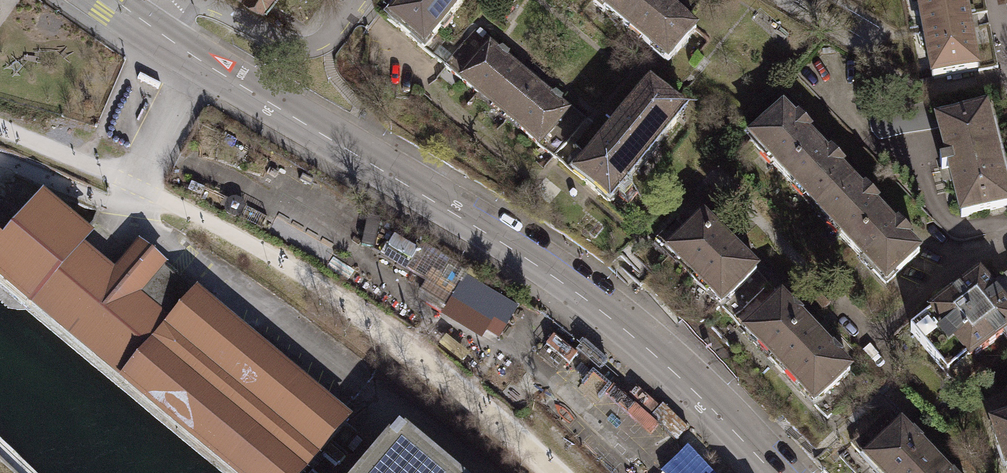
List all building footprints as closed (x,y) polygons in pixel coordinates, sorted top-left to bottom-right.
[(431,57),(447,38),(439,31),(464,0),(406,0),(389,21),(431,57)] [(663,0),(592,0),(668,64),(698,29),(663,0)] [(964,0),(917,0),(932,77),(978,70),(964,0)] [(443,66),(554,157),(586,117),(476,27),(443,66)] [(563,164),(608,202),(684,113),(650,84),(590,155),(579,145),(563,164)] [(853,178),(783,105),(746,141),(815,214),(853,178)] [(1006,204),(1006,190),(986,107),(937,119),(938,123),(959,216),(1006,204)] [(922,251),(853,178),(815,214),(884,287),(922,251)] [(125,381),(154,346),(166,331),(173,322),(196,295),(159,264),(137,246),(131,254),(113,275),(77,245),(86,234),(43,199),(3,248),(0,246),(0,279),(32,305),(125,381)] [(720,304),(756,268),(703,216),(689,231),(668,253),(720,304)] [(654,240),(668,253),(689,231),(675,217),(654,240)] [(95,224),(86,234),(77,245),(113,275),(131,254),(95,224)] [(452,295),(465,274),(394,230),(381,252),(427,280),(419,292),(445,306),(452,295)] [(746,330),(782,296),(756,268),(720,304),(746,330)] [(1006,309),(1006,273),(990,287),(1006,309)] [(493,318),(506,326),(518,305),(465,274),(452,295),(450,298),(449,299),(490,323),(493,318)] [(1006,330),(1006,309),(990,287),(980,275),(908,331),(945,379),(1006,330)] [(445,306),(419,292),(422,302),(440,315),(445,306)] [(233,472),(303,472),(305,470),(316,458),(347,420),(196,295),(173,322),(166,331),(154,346),(125,381),(233,472)] [(827,419),(864,383),(782,296),(746,330),(827,419)] [(490,323),(450,298),(445,306),(440,315),(481,340),(485,331),(497,339),(506,326),(493,318),(490,323)] [(577,354),(553,335),(545,345),(569,364),(577,354)] [(607,361),(584,341),(576,350),(599,370),(607,361)] [(669,417),(646,396),(638,405),(661,426),(669,417)] [(854,472),(948,472),(887,410),(838,457),(854,472)] [(1006,469),(1006,420),(990,426),(1006,469)] [(398,431),(363,472),(449,472),(398,431)] [(667,453),(685,472),(703,472),(676,444),(667,453)]
